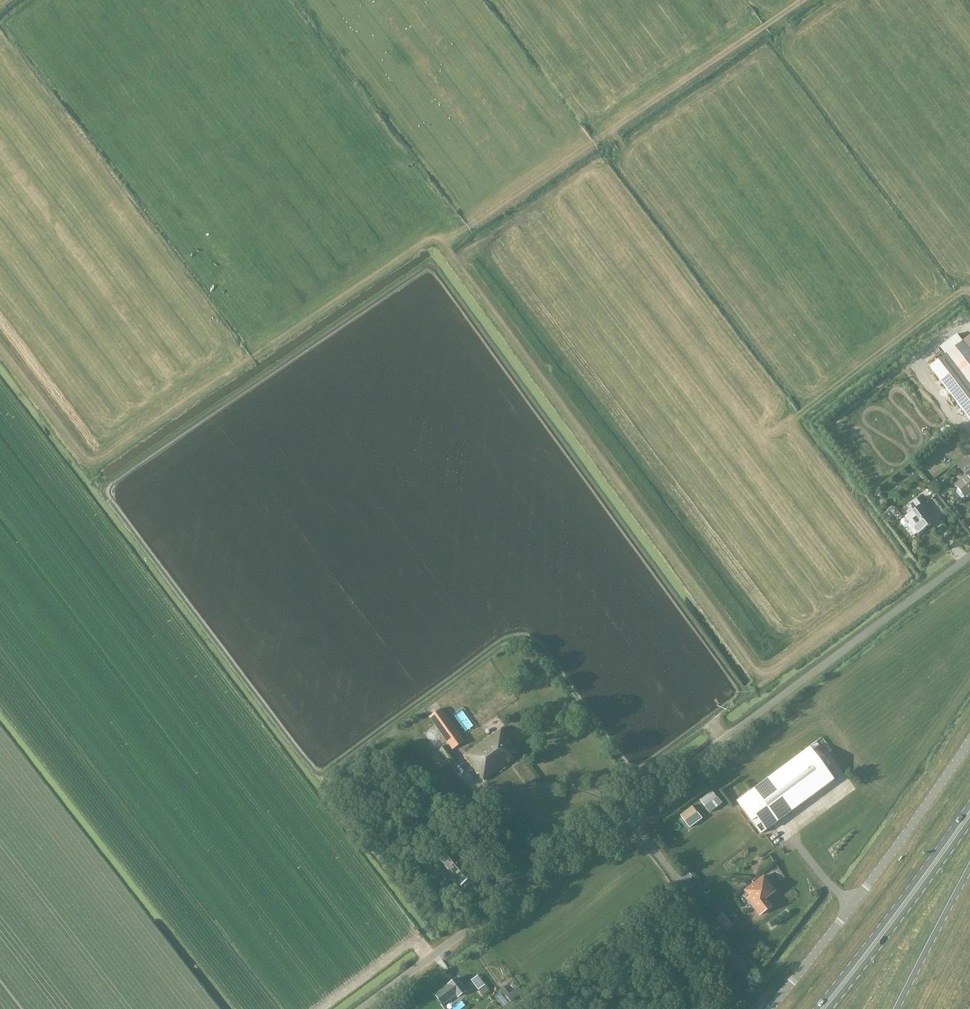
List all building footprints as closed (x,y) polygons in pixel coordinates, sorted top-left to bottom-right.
[(961,341),(956,333),(939,346),(945,354),(928,367),(969,423),(969,335),(961,341)] [(967,456),(956,465),(964,476),(954,484),(964,497),(969,492),(969,461),(967,456)] [(926,515),(930,512),(931,511),(920,497),(912,503),(916,508),(904,517),(909,522),(910,521),(918,531),(930,522),(926,515)] [(451,750),(464,741),(441,708),(428,717),(451,750)] [(467,747),(462,750),(464,754),(462,756),(475,775),(476,774),(483,781),(519,755),(500,729),(492,734),(469,750),(467,747)] [(445,745),(438,751),(448,764),(456,759),(445,745)] [(751,790),(736,801),(760,833),(772,825),(833,779),(808,747),(751,790)] [(711,790),(699,800),(709,812),(721,803),(711,790)] [(691,805),(679,815),(689,827),(701,818),(691,805)] [(450,851),(439,860),(453,877),(454,876),(460,884),(459,885),(460,885),(471,876),(470,876),(463,868),(464,868),(455,857),(460,852),(451,841),(445,845),(450,851)] [(754,905),(752,907),(758,915),(770,906),(764,898),(774,891),(762,875),(743,890),(754,905)] [(722,912),(715,917),(725,930),(731,925),(722,912)] [(477,975),(471,980),(478,989),(483,984),(477,975)] [(456,978),(434,995),(441,1005),(455,994),(457,997),(465,990),(456,978)]
